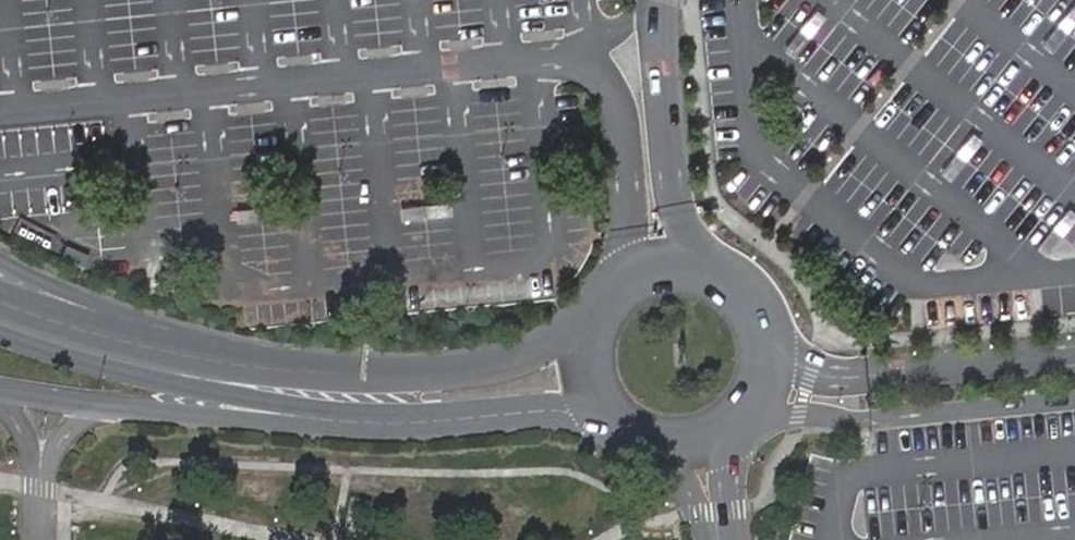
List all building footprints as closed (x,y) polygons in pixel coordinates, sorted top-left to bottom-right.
[(1073,3),(1039,46),(1051,55),(1074,25),(1074,5),(1073,3)] [(1066,208),(1033,250),(1045,260),(1074,222),(1074,215),(1066,208)]
